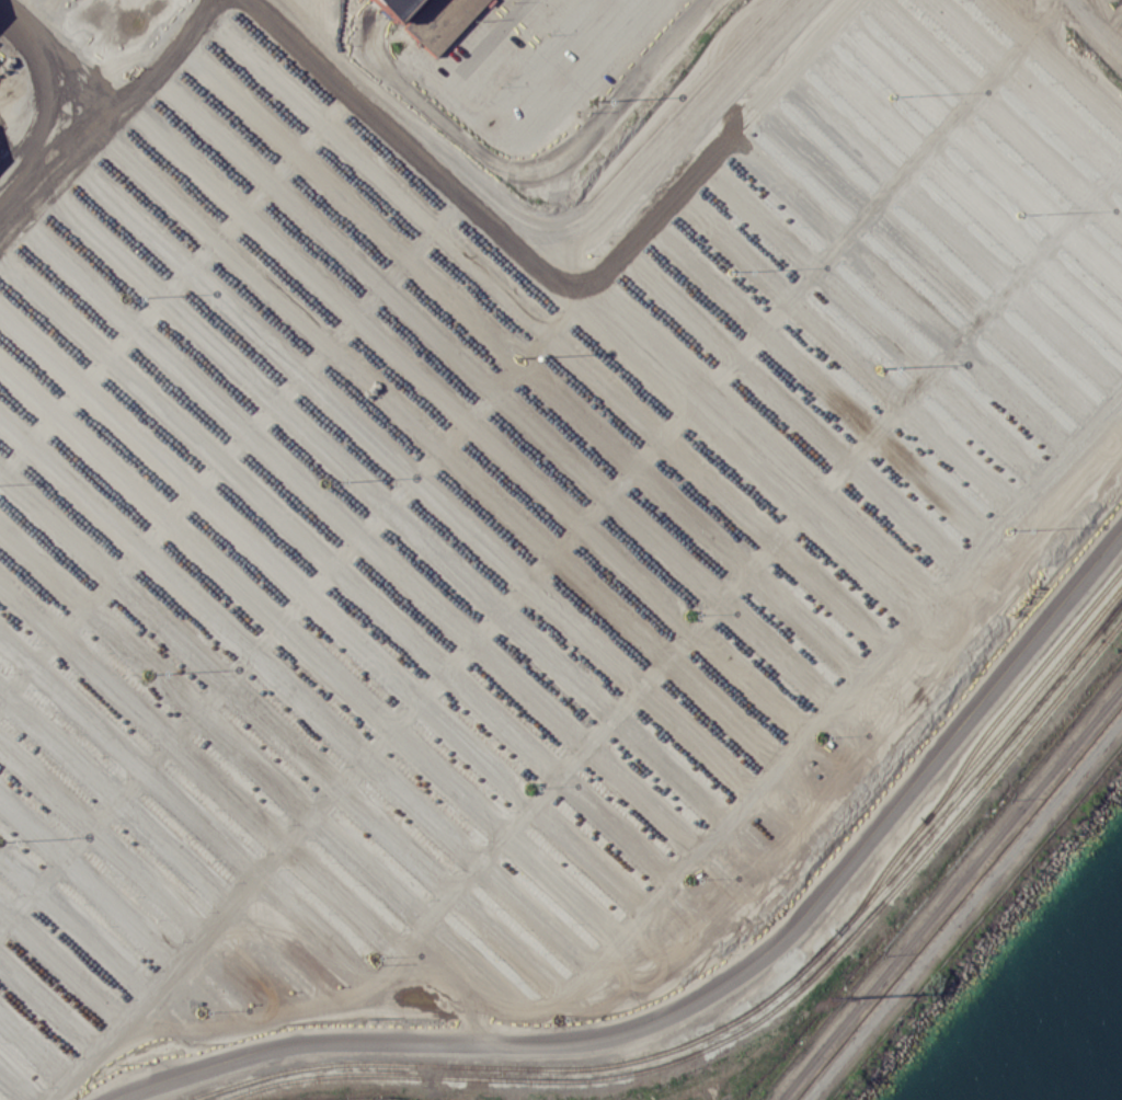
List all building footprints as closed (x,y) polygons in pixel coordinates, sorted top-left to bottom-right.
[(399,23),(373,0),(420,0),(399,23)]
